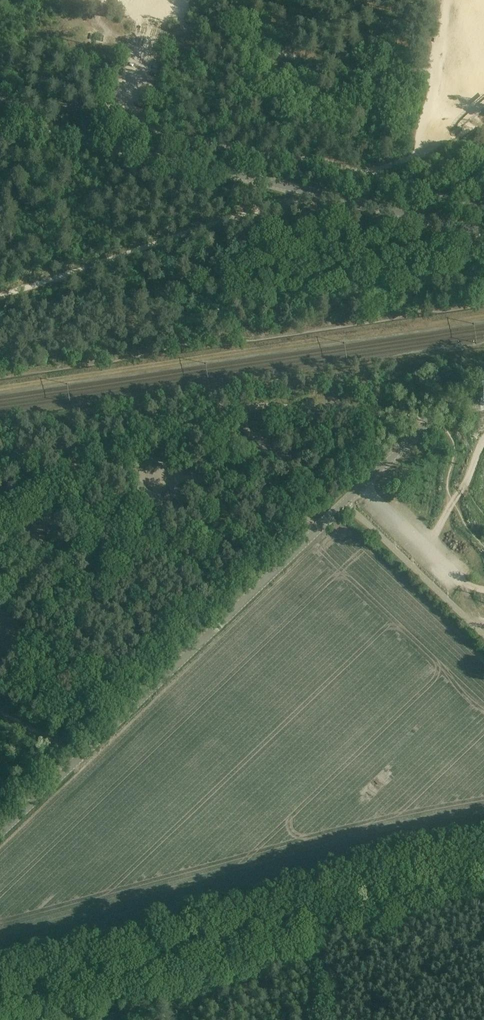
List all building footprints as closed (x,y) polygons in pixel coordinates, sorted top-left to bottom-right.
[(136,471),(133,477),(151,485),(156,473),(149,470),(146,475),(136,471)] [(140,484),(132,497),(150,507),(151,505),(177,519),(188,500),(170,490),(165,500),(157,495),(157,494),(140,484)] [(210,530),(205,539),(217,546),(222,536),(210,530)]
